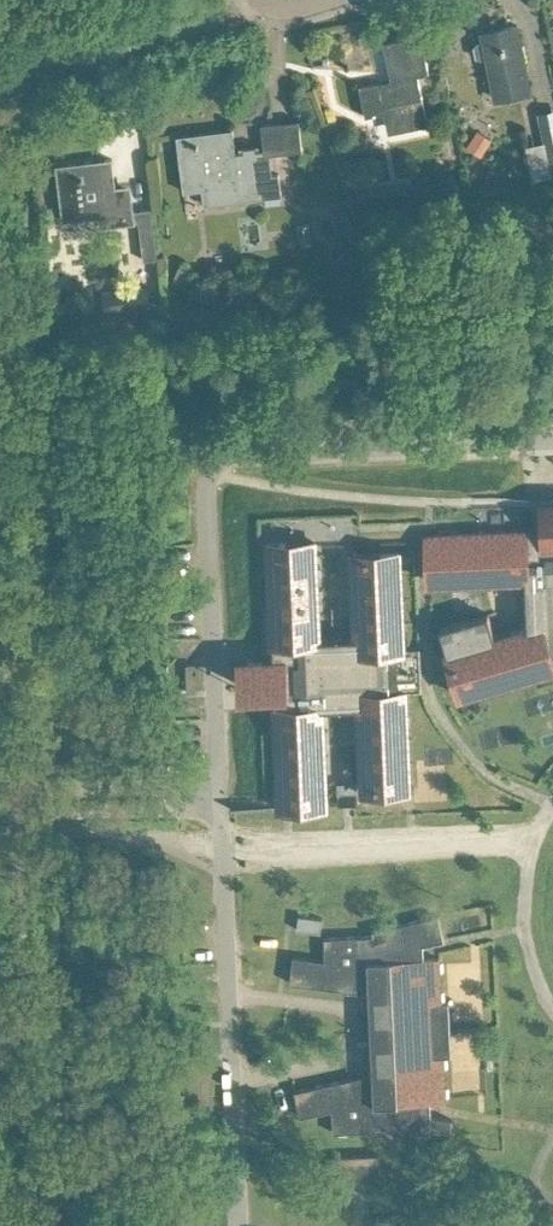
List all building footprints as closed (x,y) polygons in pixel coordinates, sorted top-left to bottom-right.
[(531,91),(517,24),(480,31),(482,39),(479,40),(474,44),(476,56),(483,57),(486,56),(495,98),(531,91)] [(427,126),(422,97),(417,74),(428,71),(420,33),(383,41),(391,79),(359,85),(365,115),(384,111),(388,131),(426,123),(427,126)] [(552,174),(552,109),(539,112),(545,140),(527,144),(534,178),(552,174)] [(238,145),(239,149),(235,150),(232,127),(177,134),(183,189),(202,187),(204,203),(280,193),(278,172),(271,173),(268,152),(301,148),(298,118),(260,123),(263,146),(259,147),(258,143),(238,145)] [(492,137),(477,127),(466,144),(480,154),(492,137)] [(115,185),(112,157),(56,163),(63,219),(99,215),(100,225),(135,220),(130,183),(115,185)] [(408,200),(406,185),(372,190),(374,205),(408,200)] [(143,258),(157,256),(151,207),(138,209),(143,258)] [(336,225),(348,223),(345,208),(334,210),(336,225)] [(98,289),(100,309),(147,304),(144,284),(98,289)] [(542,508),(543,531),(525,532),(524,509),(475,511),(476,534),(425,536),(427,582),(523,578),(526,628),(495,638),(488,615),(438,630),(458,695),(552,666),(552,654),(548,638),(552,638),(552,507),(542,508)] [(401,791),(398,691),(385,692),(384,653),(396,653),(392,553),(346,554),(349,639),(312,640),(308,546),(352,544),(351,517),(260,521),(266,661),(245,661),(246,692),(267,691),(271,808),(318,806),(314,708),(351,707),(355,790),(355,793),(401,791)] [(355,790),(337,790),(337,802),(355,801),(355,793),(355,790)] [(289,981),(380,992),(382,1031),(449,1028),(448,1003),(441,1004),(438,956),(423,957),(423,943),(444,938),(438,913),(372,928),(373,933),(324,936),(325,959),(293,955),(289,981)] [(319,931),(321,917),(297,915),(296,929),(319,931)] [(445,1100),(443,1052),(450,1052),(449,1028),(382,1031),(383,1055),(383,1069),(294,1089),(300,1115),(332,1108),(332,1130),(381,1129),(381,1134),(448,1143),(452,1118),(430,1115),(430,1101),(445,1100)] [(378,1153),(335,1154),(335,1175),(379,1174),(378,1153)]
